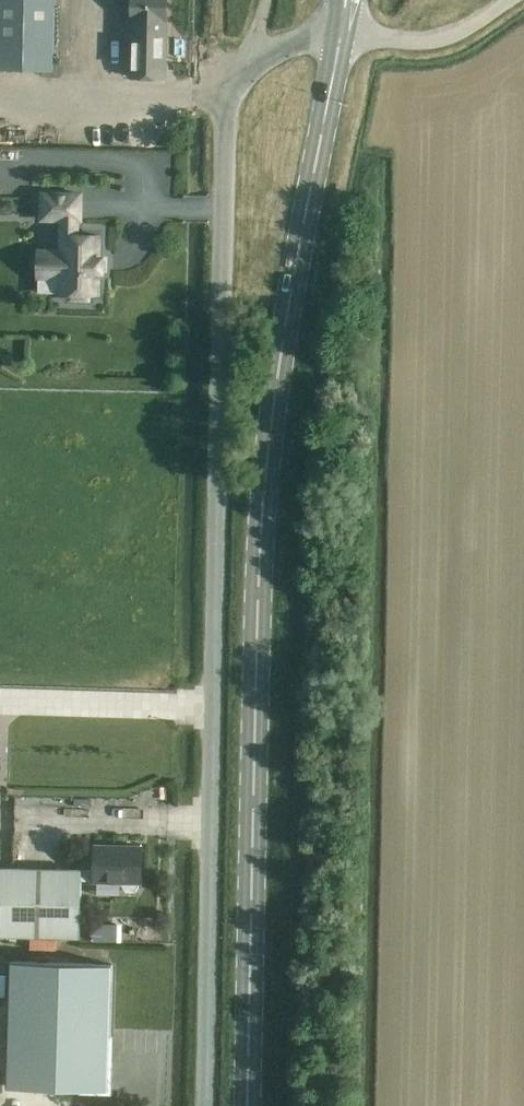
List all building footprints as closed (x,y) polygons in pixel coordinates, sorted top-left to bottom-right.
[(56,0),(0,0),(0,68),(54,70),(56,0)] [(153,77),(154,31),(154,20),(166,20),(166,0),(132,0),(131,30),(130,76),(153,77)] [(98,293),(98,272),(102,272),(102,257),(99,257),(99,235),(77,235),(77,219),(80,219),(81,193),(42,192),(42,218),(62,219),(61,250),(52,250),(51,276),(61,276),(60,292),(70,292),(70,298),(88,299),(88,293),(98,293)] [(15,867),(14,935),(80,936),(81,879),(94,880),(123,881),(123,886),(126,890),(135,890),(138,886),(138,881),(141,881),(141,845),(95,844),(95,845),(82,845),(82,868),(76,868),(15,867)] [(14,935),(15,867),(0,867),(0,934),(14,935)] [(94,924),(93,941),(114,941),(114,924),(94,924)] [(109,1089),(112,963),(11,960),(7,1086),(109,1089)]
